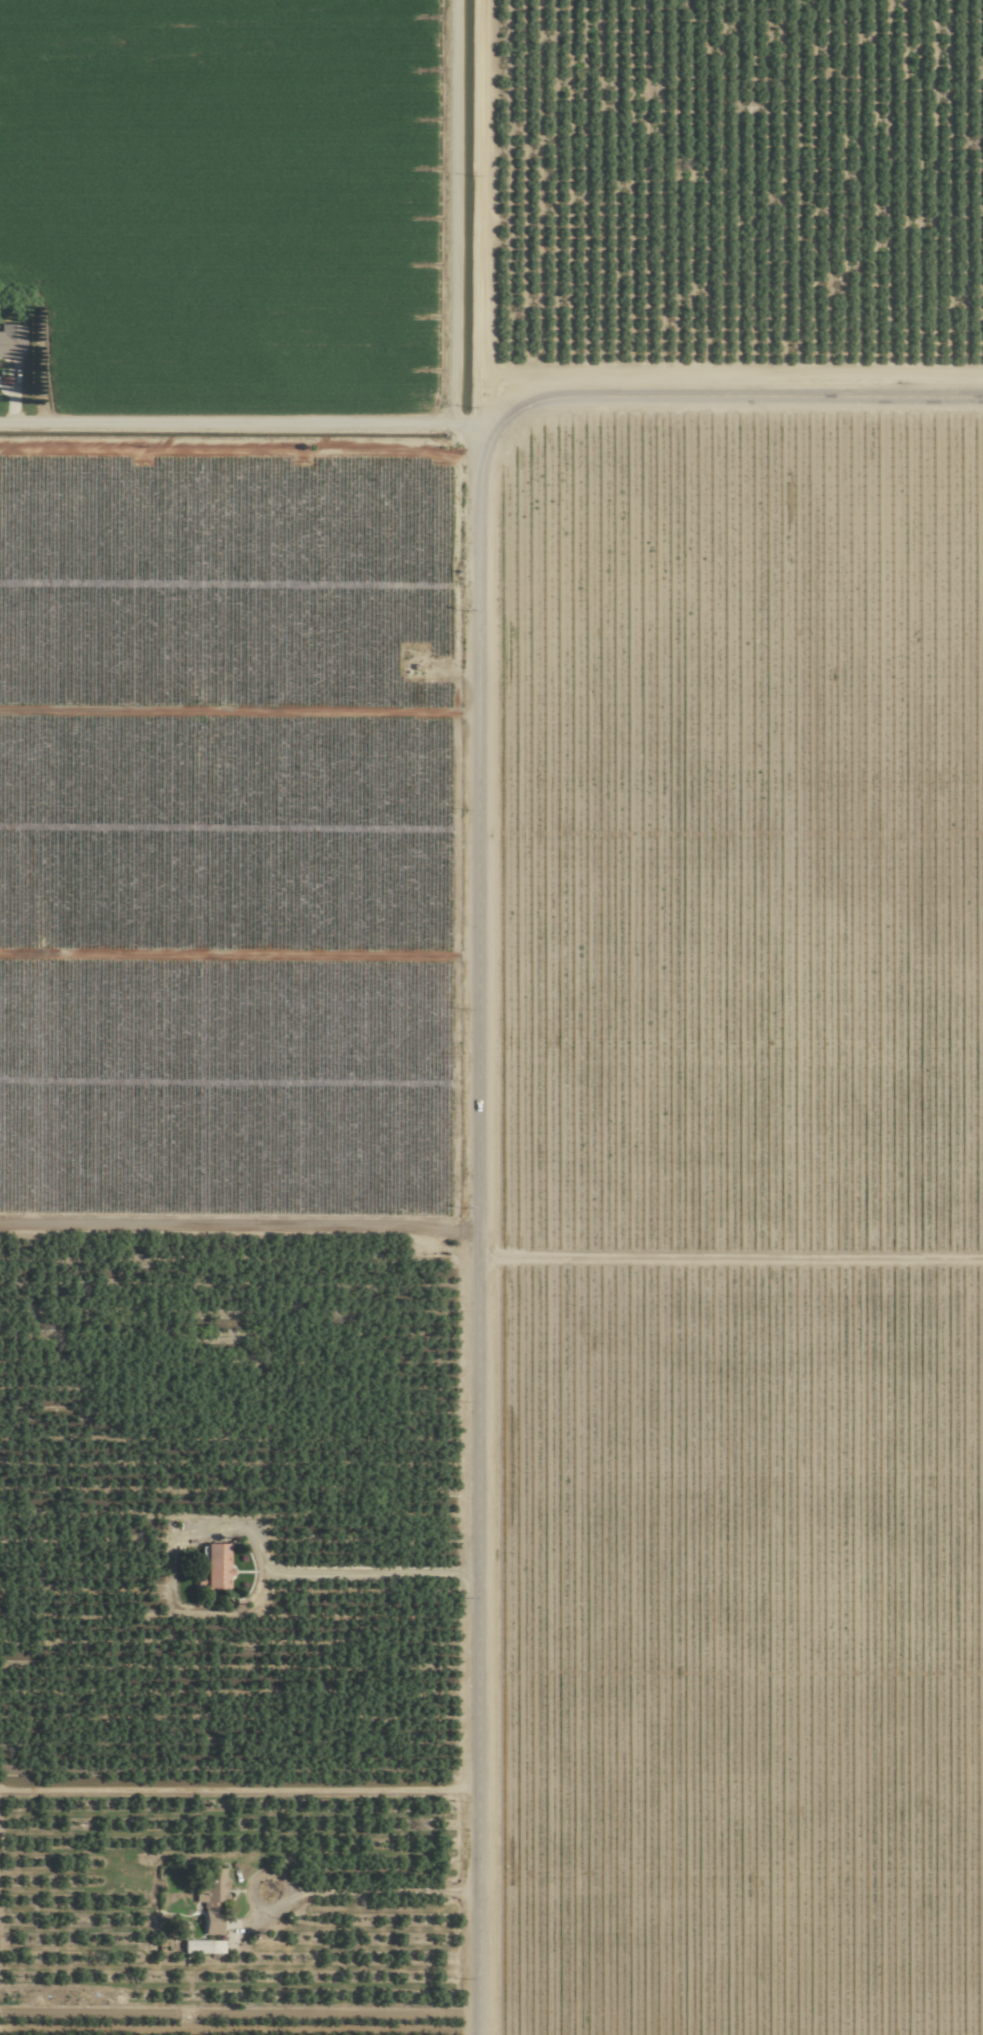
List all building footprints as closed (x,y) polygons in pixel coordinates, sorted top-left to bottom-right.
[(21,356),(21,323),(0,323),(0,356),(21,356)] [(223,1543),(200,1544),(201,1575),(192,1575),(193,1589),(224,1589),(223,1543)] [(200,1934),(217,1933),(217,1900),(223,1900),(223,1868),(203,1868),(203,1887),(192,1887),(192,1902),(200,1902),(200,1934)] [(180,1953),(220,1953),(220,1940),(181,1939),(180,1953)]
